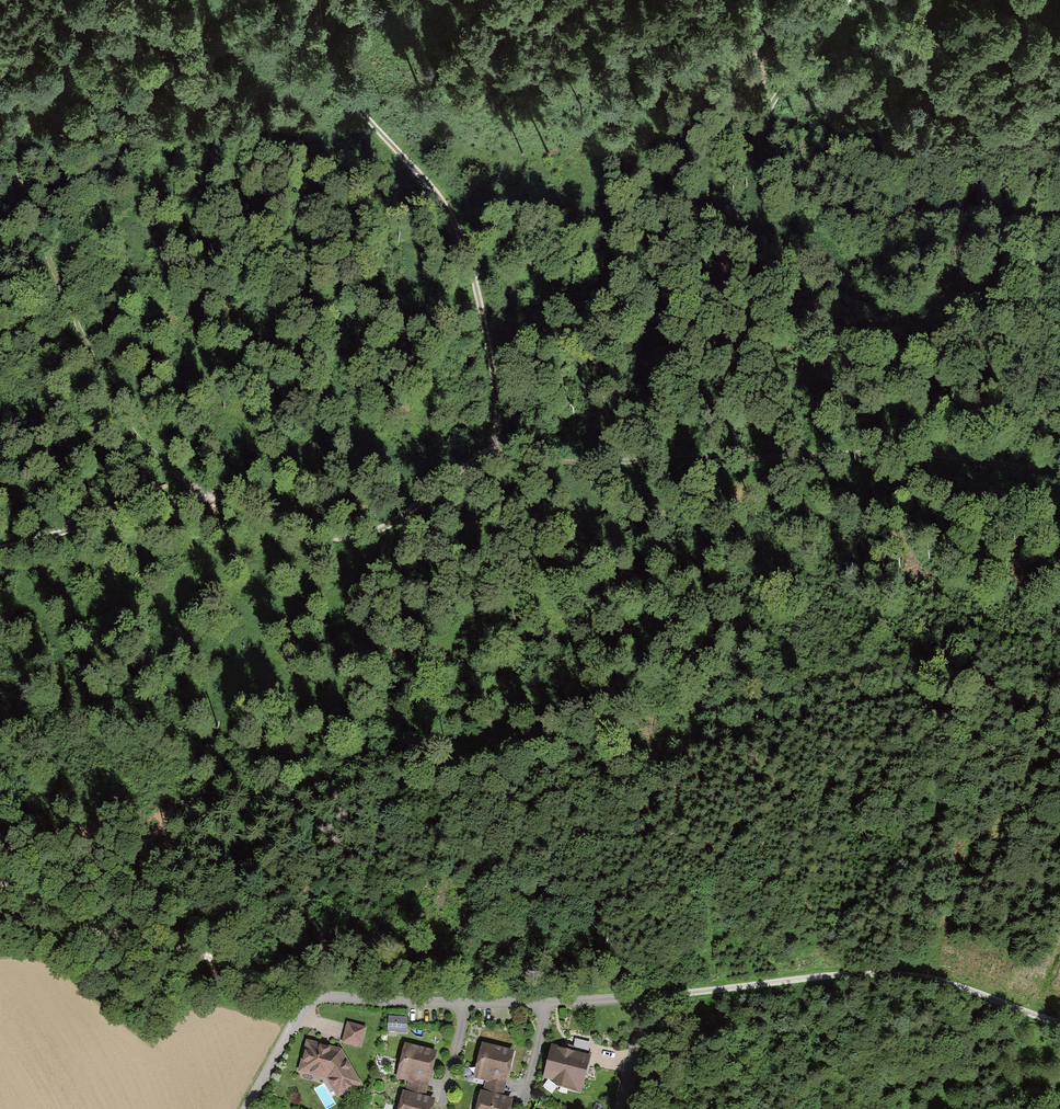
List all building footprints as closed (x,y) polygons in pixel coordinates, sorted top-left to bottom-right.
[(407,1017),(389,1016),(388,1031),(406,1032),(407,1017)] [(367,1027),(347,1022),(342,1042),(361,1047),(367,1027)] [(342,1048),(306,1038),(298,1072),(326,1079),(337,1098),(362,1083),(342,1048)] [(576,1039),(573,1048),(588,1052),(591,1043),(576,1039)] [(482,1042),(472,1078),(485,1081),(482,1089),(481,1089),(476,1108),(511,1108),(515,1096),(504,1093),(516,1051),(482,1042)] [(573,1048),(551,1043),(543,1078),(553,1080),(556,1085),(581,1092),(591,1053),(588,1052),(573,1048)] [(406,1044),(397,1080),(408,1082),(406,1091),(402,1090),(397,1108),(433,1108),(436,1097),(427,1095),(438,1052),(406,1044)]
